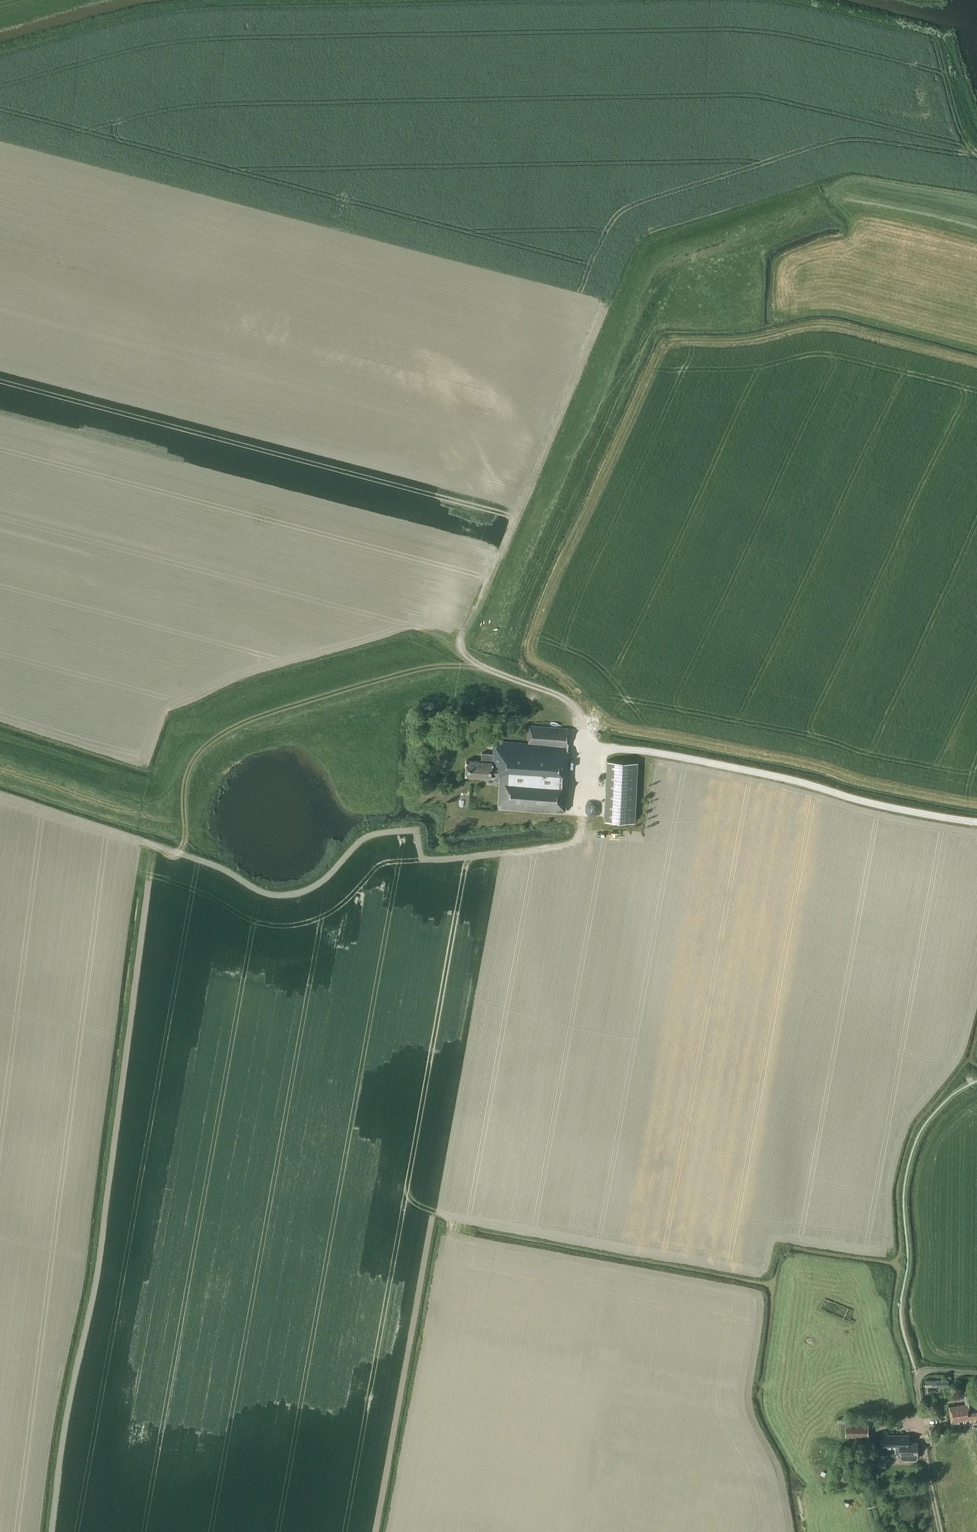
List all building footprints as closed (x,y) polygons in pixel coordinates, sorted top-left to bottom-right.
[(568,728),(530,725),(529,743),(500,741),(500,742),(493,742),(493,753),(482,752),(481,758),(477,758),(477,760),(467,760),(466,775),(491,777),(491,775),(494,775),(494,780),(500,780),(499,808),(566,812),(568,728)] [(637,762),(606,760),(604,820),(635,822),(637,762)] [(973,1393),(965,1394),(966,1404),(950,1406),(952,1423),(960,1422),(960,1420),(963,1420),(963,1421),(967,1421),(966,1419),(970,1419),(971,1420),(976,1419),(976,1417),(976,1405),(974,1405),(973,1393)] [(941,1431),(940,1422),(929,1422),(930,1432),(941,1431)] [(869,1424),(846,1424),(846,1436),(869,1436),(869,1424)] [(919,1454),(919,1441),(910,1441),(910,1435),(882,1434),(882,1445),(900,1445),(900,1454),(901,1454),(901,1458),(903,1460),(916,1460),(918,1458),(918,1454),(919,1454)]
